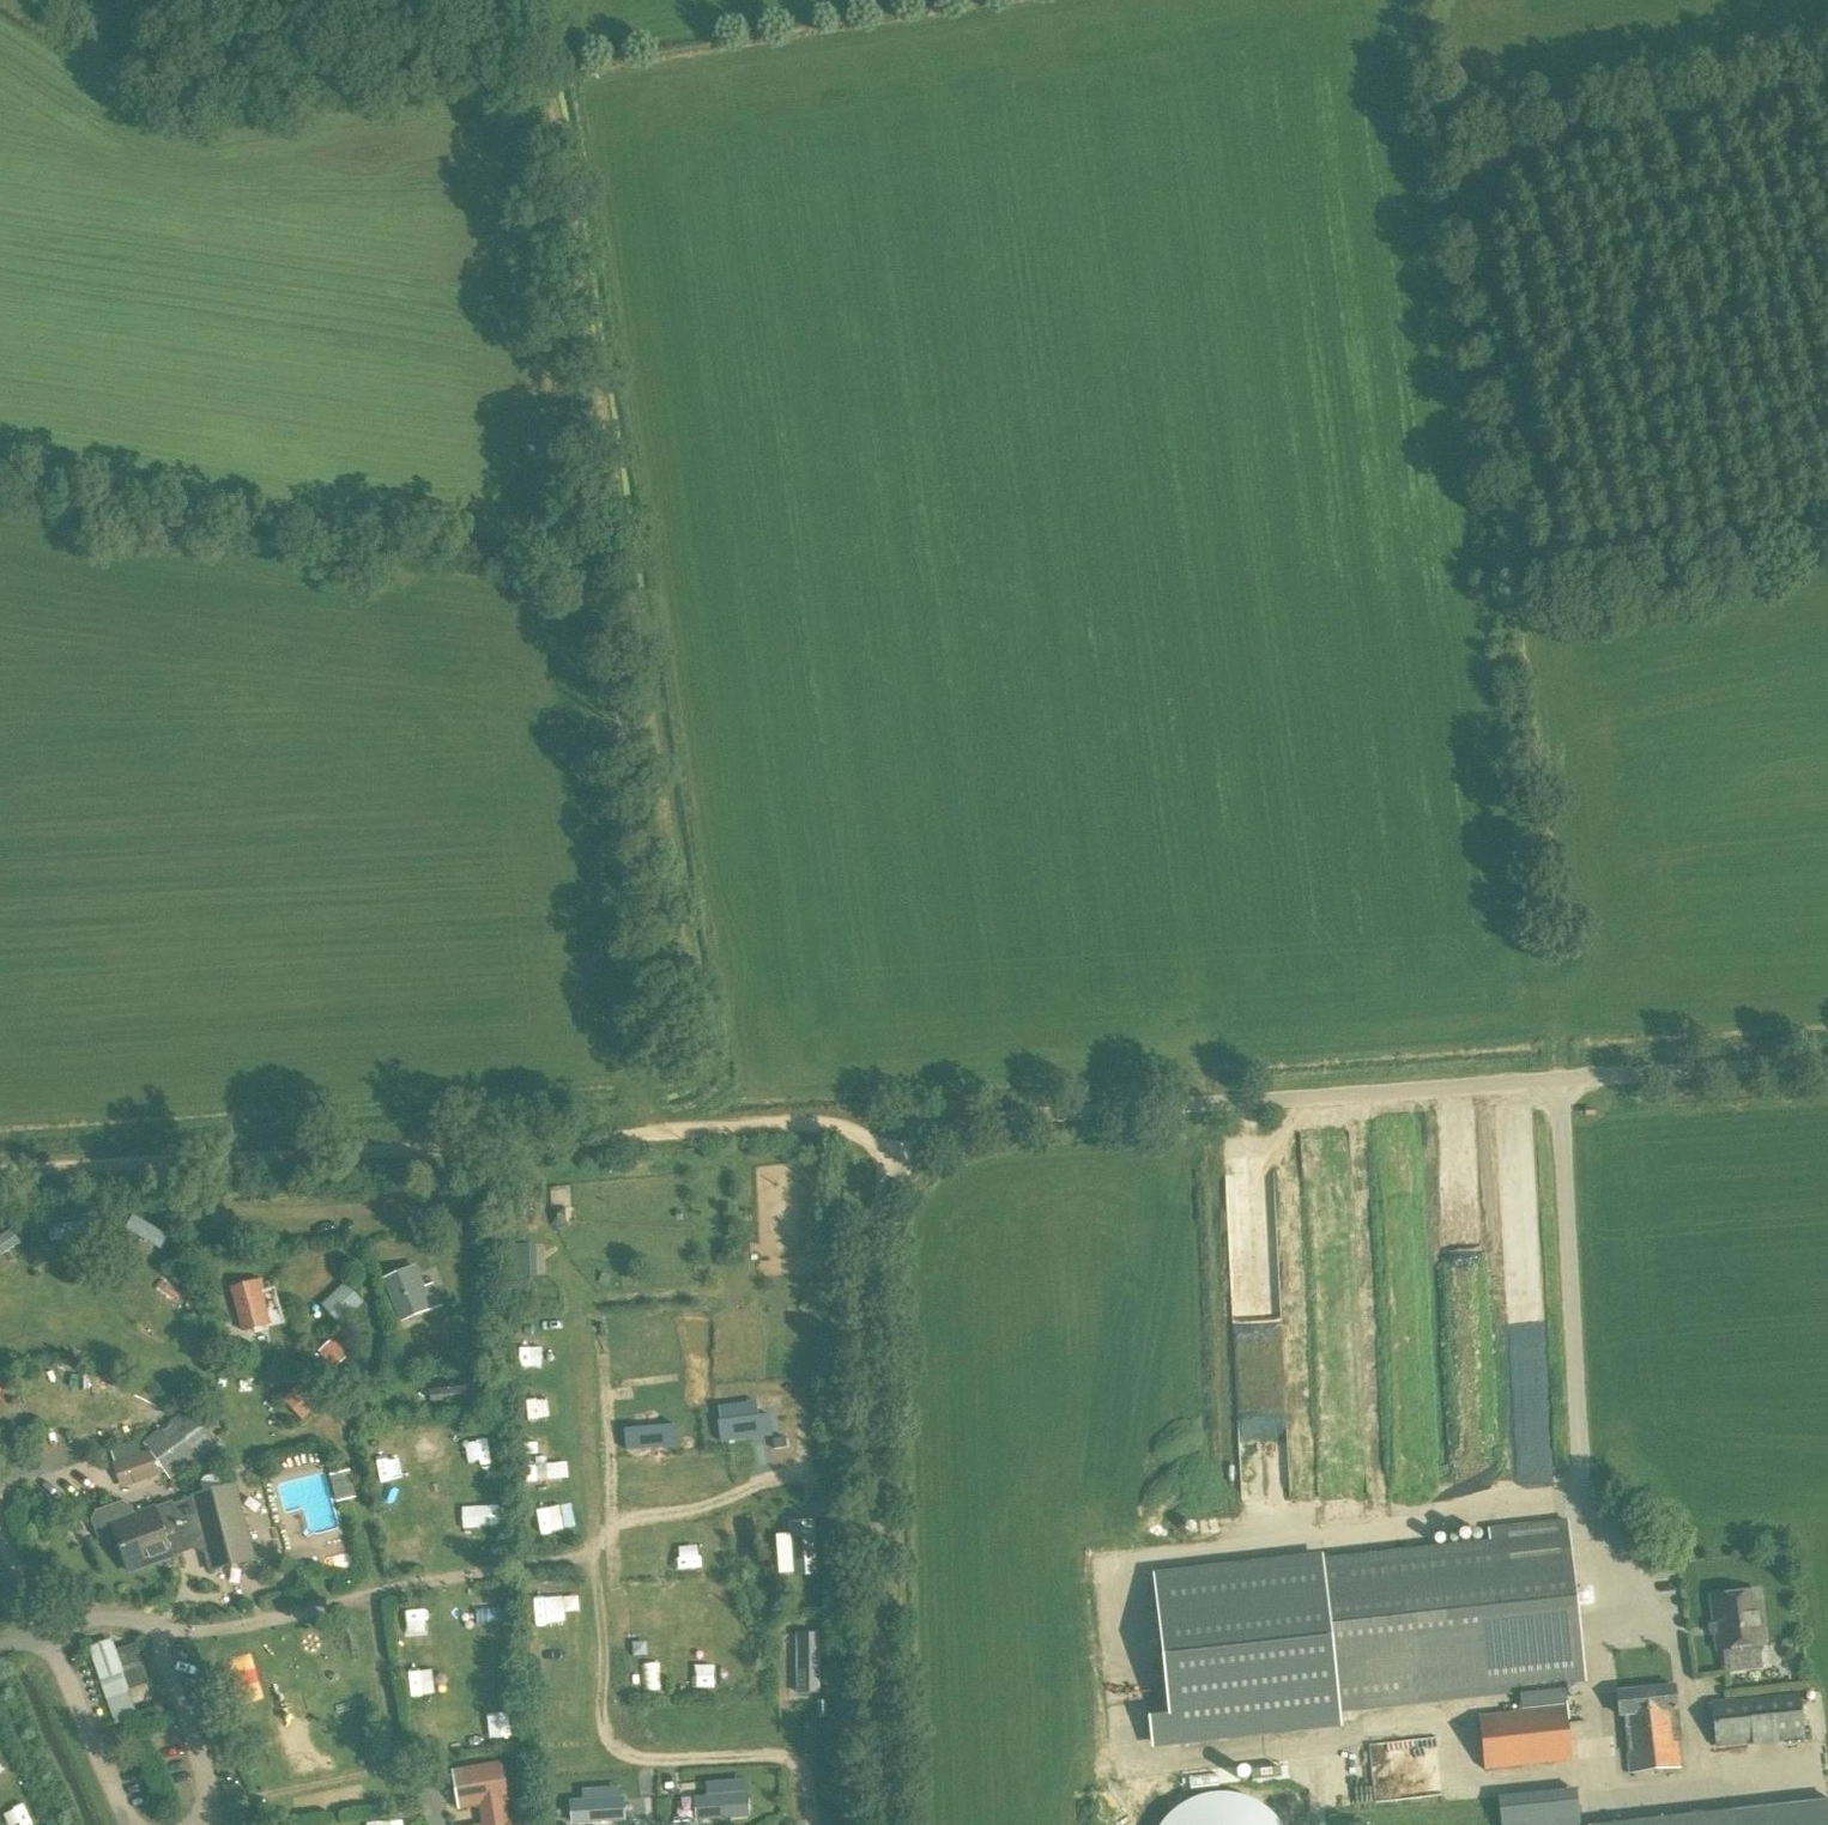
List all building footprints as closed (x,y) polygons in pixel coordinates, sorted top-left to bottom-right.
[(565,1208),(550,1209),(551,1225),(566,1224),(565,1208)] [(141,1230),(141,1254),(169,1255),(169,1231),(141,1230)] [(517,1242),(519,1278),(541,1277),(539,1241),(517,1242)] [(434,1281),(421,1287),(414,1270),(389,1280),(404,1317),(430,1307),(442,1302),(434,1281)] [(179,1305),(198,1298),(191,1275),(172,1281),(179,1305)] [(341,1325),(364,1302),(345,1282),(321,1305),(341,1325)] [(246,1328),(254,1326),(255,1333),(269,1330),(268,1327),(284,1323),(275,1288),(262,1291),(260,1284),(236,1290),(246,1328)] [(569,1360),(568,1331),(527,1331),(527,1360),(569,1360)] [(335,1369),(348,1355),(332,1338),(318,1352),(335,1369)] [(302,1420),(326,1398),(308,1378),(284,1400),(302,1420)] [(571,1423),(569,1394),(527,1396),(528,1425),(571,1423)] [(124,1487),(165,1472),(170,1480),(217,1447),(208,1423),(193,1405),(143,1440),(149,1449),(115,1461),(124,1487)] [(717,1417),(721,1441),(775,1433),(771,1409),(717,1417)] [(361,1414),(345,1420),(349,1433),(366,1427),(361,1414)] [(470,1449),(484,1471),(510,1454),(495,1432),(470,1449)] [(404,1488),(405,1464),(384,1463),(383,1487),(404,1488)] [(336,1502),(357,1497),(349,1469),(330,1474),(336,1502)] [(191,1497),(192,1499),(171,1507),(170,1504),(136,1516),(133,1508),(123,1503),(97,1512),(92,1522),(98,1539),(108,1544),(117,1541),(129,1573),(188,1551),(186,1545),(203,1541),(210,1569),(254,1558),(235,1485),(191,1497)] [(158,1488),(135,1492),(138,1508),(161,1503),(158,1488)] [(534,1543),(569,1541),(568,1512),(532,1514),(534,1543)] [(815,1515),(793,1518),(799,1571),(821,1569),(815,1515)] [(1521,1689),(1523,1711),(1479,1717),(1484,1769),(1573,1759),(1564,1685),(1584,1683),(1567,1522),(1489,1530),(1491,1547),(1325,1565),(1324,1551),(1154,1569),(1169,1706),(1148,1709),(1152,1744),(1342,1723),(1341,1708),(1521,1689)] [(710,1543),(683,1545),(685,1574),(712,1572),(710,1543)] [(1719,1651),(1764,1645),(1757,1591),(1712,1597),(1719,1651)] [(541,1631),(567,1630),(565,1604),(539,1606),(541,1631)] [(438,1651),(443,1627),(410,1619),(404,1644),(438,1651)] [(820,1635),(798,1635),(798,1700),(821,1700),(820,1635)] [(1796,1653),(1793,1635),(1764,1639),(1767,1658),(1796,1653)] [(144,1666),(137,1646),(116,1654),(113,1647),(93,1654),(116,1722),(117,1721),(118,1725),(138,1717),(129,1691),(148,1684),(142,1667),(144,1666)] [(632,1699),(657,1698),(657,1659),(632,1659),(632,1699)] [(262,1661),(244,1666),(247,1679),(265,1675),(262,1661)] [(1677,1741),(1682,1740),(1675,1686),(1618,1692),(1620,1715),(1625,1715),(1631,1773),(1680,1768),(1677,1741)] [(269,1688),(246,1694),(251,1713),(274,1707),(269,1688)] [(1717,1747),(1804,1738),(1799,1693),(1712,1702),(1717,1747)] [(507,1799),(501,1764),(454,1772),(460,1807),(482,1803),(485,1824),(512,1824),(511,1822),(507,1823),(502,1799),(507,1799)] [(1576,1787),(1498,1795),(1501,1824),(1580,1824),(1576,1787)] [(1730,1788),(1585,1803),(1587,1824),(1734,1824),(1730,1788)] [(695,1792),(696,1814),(753,1811),(752,1789),(695,1792)] [(573,1796),(574,1818),(628,1816),(627,1794),(573,1796)] [(698,1823),(692,1796),(664,1801),(669,1824),(686,1824),(698,1823)] [(1736,1812),(1738,1824),(1766,1824),(1765,1809),(1736,1812)] [(393,1824),(419,1824),(416,1817),(393,1824)]
